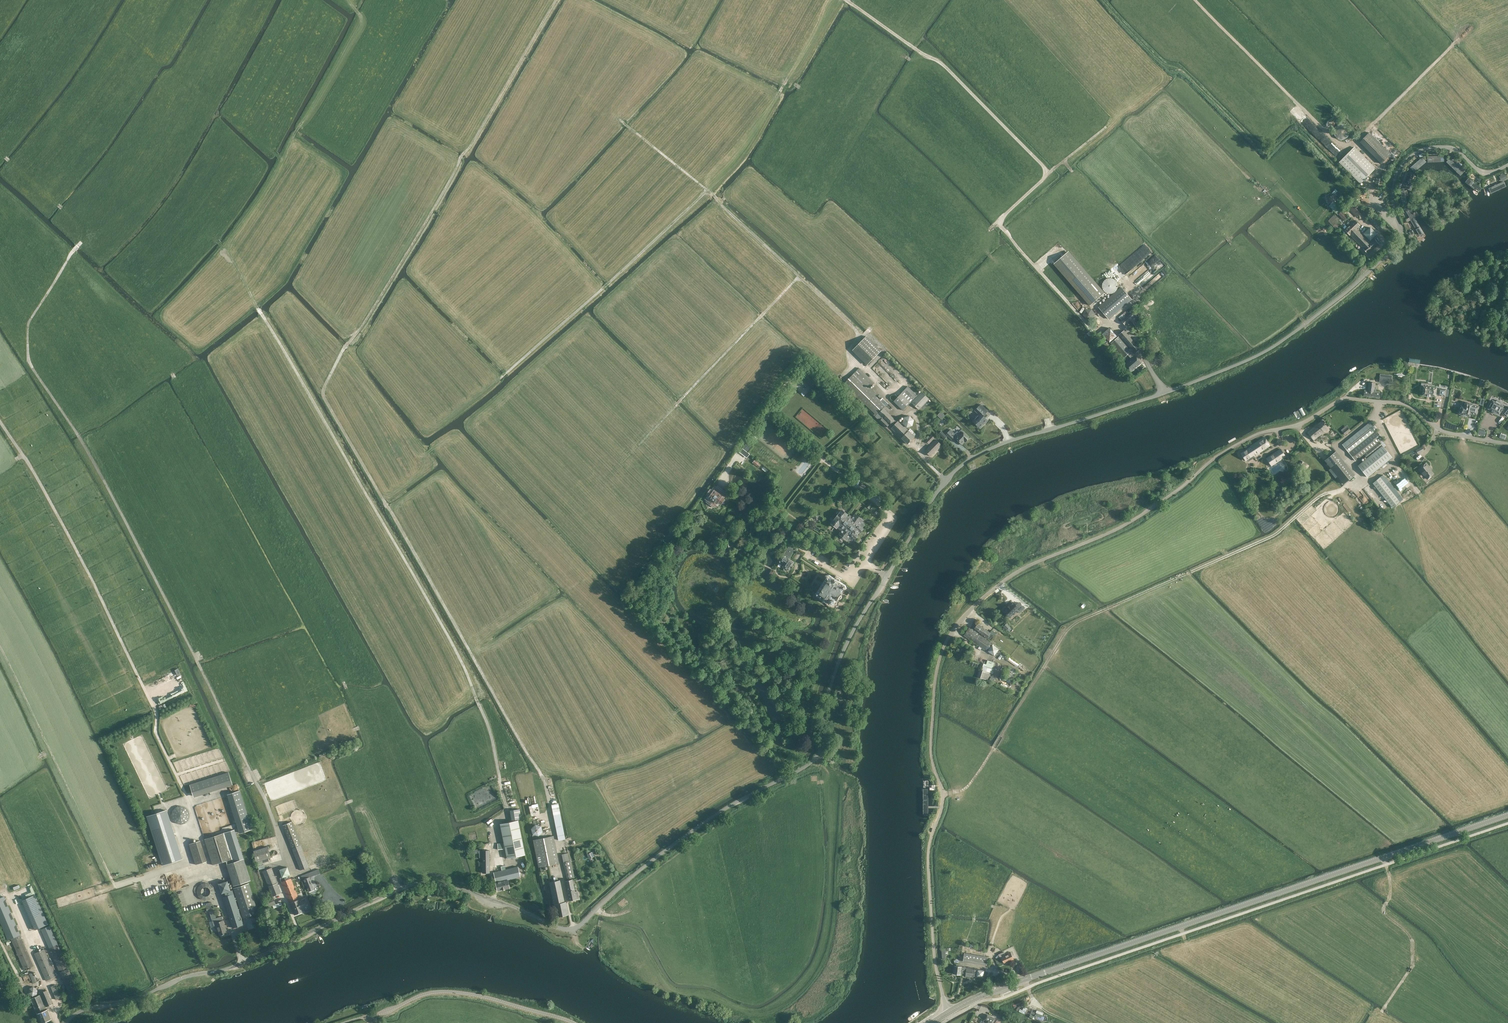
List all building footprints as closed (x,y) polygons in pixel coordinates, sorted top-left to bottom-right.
[(1348,132),(1348,131),(1347,130),(1347,128),(1346,127),(1344,126),(1343,126),(1342,126),(1341,126),(1339,126),(1338,126),(1337,127),(1336,128),(1335,129),(1335,130),(1334,131),(1334,132),(1334,134),(1335,135),(1335,136),(1336,137),(1337,138),(1338,139),(1340,139),(1341,139),(1342,139),(1344,139),(1345,138),(1346,137),(1347,136),(1347,135),(1348,134),(1348,132)] [(1370,133),(1360,143),(1382,165),(1392,154),(1370,133)] [(1340,162),(1361,183),(1375,169),(1354,148),(1340,162)] [(1411,169),(1415,173),(1426,163),(1422,158),(1411,169)] [(1449,159),(1445,163),(1460,176),(1463,172),(1449,159)] [(1403,187),(1408,189),(1415,174),(1409,173),(1403,187)] [(1384,180),(1376,178),(1374,187),(1381,189),(1384,180)] [(1470,180),(1466,183),(1478,195),(1482,192),(1470,180)] [(1503,182),(1488,189),(1491,195),(1507,187),(1506,188),(1503,182)] [(1357,217),(1364,210),(1353,200),(1346,207),(1357,217)] [(1406,206),(1412,220),(1416,217),(1410,205),(1406,206)] [(1345,220),(1348,217),(1342,212),(1339,215),(1345,220)] [(1371,214),(1367,218),(1380,231),(1384,227),(1371,214)] [(1345,230),(1362,248),(1369,242),(1357,229),(1360,226),(1355,221),(1352,219),(1347,224),(1349,226),(1345,230)] [(1418,222),(1414,224),(1420,239),(1425,237),(1418,222)] [(1370,228),(1364,234),(1370,241),(1377,234),(1370,228)] [(1369,242),(1362,248),(1367,253),(1379,244),(1375,240),(1370,243),(1369,242)] [(1054,265),(1090,307),(1105,293),(1069,252),(1054,265)] [(1157,255),(1128,278),(1133,285),(1134,283),(1138,288),(1143,284),(1166,266),(1157,255)] [(1162,278),(1168,274),(1165,270),(1159,275),(1162,278)] [(1117,285),(1117,284),(1116,282),(1115,281),(1114,280),(1113,279),(1112,278),(1111,278),(1109,278),(1107,279),(1105,279),(1104,280),(1104,281),(1103,283),(1103,284),(1102,286),(1103,287),(1103,288),(1104,289),(1105,291),(1106,292),(1107,292),(1109,292),(1110,292),(1113,292),(1115,290),(1115,289),(1116,288),(1117,287),(1117,285)] [(1122,288),(1099,307),(1109,319),(1132,300),(1122,288)] [(1462,311),(1465,306),(1459,302),(1456,307),(1462,311)] [(1493,314),(1496,309),(1490,305),(1487,310),(1493,314)] [(1094,318),(1094,309),(1085,308),(1084,318),(1094,318)] [(1134,324),(1139,331),(1145,327),(1139,318),(1137,315),(1135,317),(1131,313),(1121,322),(1124,326),(1130,321),(1133,324),(1134,324)] [(1109,329),(1102,335),(1110,344),(1116,338),(1109,329)] [(1131,348),(1134,352),(1135,353),(1140,349),(1125,330),(1119,335),(1131,348)] [(868,336),(866,338),(855,349),(869,364),(883,351),(868,336)] [(1119,337),(1111,343),(1124,358),(1128,355),(1129,355),(1131,353),(1131,352),(1129,350),(1119,337)] [(1141,363),(1131,351),(1131,352),(1131,353),(1129,355),(1131,358),(1131,360),(1125,365),(1131,372),(1141,363)] [(885,356),(873,368),(892,386),(897,380),(894,377),(900,371),(885,356)] [(878,415),(887,405),(876,395),(877,394),(871,388),(875,383),(860,368),(844,383),(866,404),(867,403),(878,415)] [(804,372),(800,377),(812,388),(816,384),(804,372)] [(1436,388),(1431,387),(1432,383),(1421,382),(1420,389),(1423,389),(1422,395),(1427,396),(1430,396),(1435,396),(1435,397),(1435,396),(1436,394),(1438,394),(1438,395),(1448,397),(1449,390),(1439,389),(1438,390),(1436,389),(1436,388)] [(1374,391),(1375,383),(1369,383),(1368,390),(1365,390),(1364,396),(1379,398),(1380,392),(1374,391)] [(918,395),(908,386),(894,401),(904,410),(918,395)] [(912,403),(917,408),(919,410),(929,399),(922,392),(912,403)] [(1500,401),(1498,400),(1496,401),(1496,402),(1492,401),(1488,409),(1499,414),(1500,412),(1503,413),(1506,417),(1507,415),(1507,407),(1506,410),(1502,408),(1503,406),(1500,404),(1500,403),(1500,401)] [(1465,402),(1462,402),(1459,414),(1463,415),(1462,415),(1466,416),(1470,416),(1470,413),(1476,415),(1479,406),(1473,405),(1473,404),(1465,402)] [(984,407),(981,404),(975,411),(979,414),(973,421),(980,427),(987,420),(985,417),(987,415),(986,414),(986,413),(982,410),(984,407)] [(803,408),(796,417),(821,436),(828,428),(803,408)] [(897,420),(885,409),(879,415),(883,420),(881,422),(888,429),(897,420)] [(914,420),(910,416),(904,417),(903,423),(902,424),(906,427),(907,427),(913,426),(914,420)] [(910,431),(899,420),(892,427),(893,427),(891,429),(902,439),(906,435),(910,431)] [(1313,440),(1328,428),(1322,421),(1307,432),(1313,440)] [(1392,457),(1379,442),(1382,439),(1376,431),(1377,430),(1371,422),(1342,444),(1356,461),(1364,454),(1367,458),(1358,465),(1368,477),(1392,457)] [(1456,425),(1446,422),(1444,427),(1455,430),(1456,425)] [(946,434),(952,440),(955,437),(962,444),(965,441),(966,442),(970,438),(961,430),(959,433),(957,431),(955,434),(951,429),(946,434)] [(906,435),(902,439),(908,444),(915,437),(910,431),(906,435)] [(945,439),(947,436),(942,431),(939,433),(945,439)] [(932,435),(928,439),(926,441),(929,444),(935,438),(932,435)] [(1254,457),(1270,446),(1265,438),(1241,454),(1246,460),(1247,460),(1248,461),(1254,457)] [(936,440),(928,448),(926,450),(932,455),(936,450),(937,451),(942,445),(936,440)] [(1286,456),(1281,449),(1270,457),(1275,464),(1286,456)] [(1344,484),(1355,475),(1336,452),(1325,460),(1344,484)] [(1308,469),(1310,466),(1302,460),(1299,465),(1302,467),(1303,467),(1303,466),(1308,469)] [(1434,474),(1429,468),(1430,467),(1426,463),(1418,469),(1421,474),(1422,473),(1427,479),(1434,474)] [(1403,499),(1400,494),(1397,497),(1386,484),(1389,482),(1383,475),(1373,483),(1393,507),(1403,499)] [(723,499),(725,495),(723,494),(724,492),(721,490),(720,492),(718,491),(719,489),(716,487),(713,492),(714,492),(713,493),(709,490),(706,495),(710,497),(709,498),(706,502),(713,507),(716,503),(716,502),(720,504),(723,500),(719,497),(720,496),(723,499)] [(1375,511),(1372,507),(1368,510),(1379,522),(1382,520),(1377,513),(1379,511),(1377,509),(1375,511)] [(862,528),(864,525),(861,522),(862,520),(855,514),(852,518),(850,517),(849,518),(846,516),(847,514),(842,510),(831,524),(837,528),(839,525),(842,527),(841,528),(843,530),(840,534),(847,540),(849,538),(852,540),(854,537),(856,538),(858,535),(857,535),(860,531),(861,532),(863,529),(862,528)] [(789,548),(785,554),(780,561),(780,562),(782,562),(783,561),(785,562),(783,566),(784,567),(783,568),(784,570),(786,571),(787,571),(788,570),(790,571),(792,568),(793,569),(794,567),(793,566),(795,563),(789,559),(790,558),(794,551),(789,548)] [(829,610),(833,609),(835,610),(836,608),(840,607),(839,604),(839,603),(837,601),(839,599),(839,600),(839,599),(841,599),(841,600),(842,598),(842,597),(842,596),(841,596),(842,594),(841,593),(844,590),(845,589),(845,590),(846,589),(845,589),(845,587),(845,586),(844,587),(843,587),(840,585),(841,584),(838,583),(839,582),(838,582),(840,580),(840,581),(840,580),(837,577),(836,578),(835,580),(832,579),(832,580),(829,578),(829,577),(829,576),(828,576),(828,577),(827,577),(826,576),(826,577),(827,579),(817,593),(816,594),(815,593),(815,594),(816,595),(816,596),(816,597),(817,596),(818,596),(821,598),(821,599),(827,603),(826,605),(828,606),(829,610),(829,609),(829,610)] [(1004,608),(1012,602),(1009,599),(1008,600),(1005,597),(1000,602),(1004,608)] [(1010,605),(1007,608),(1007,609),(1004,612),(1010,617),(1017,610),(1020,613),(1025,608),(1019,602),(1016,605),(1014,602),(1011,605),(1010,605)] [(991,634),(978,624),(974,629),(976,630),(974,632),(969,628),(964,635),(985,649),(985,648),(989,651),(993,645),(990,642),(978,634),(979,632),(987,638),(991,634)] [(999,649),(993,645),(989,651),(995,655),(999,649)] [(1008,660),(1017,667),(1019,664),(1010,657),(1008,660)] [(993,667),(994,662),(987,660),(986,664),(982,663),(979,670),(980,670),(978,677),(987,680),(989,673),(991,673),(993,667)] [(1010,668),(1009,668),(1008,669),(1008,670),(1007,670),(1006,671),(1006,672),(1006,673),(1006,674),(1006,675),(1007,676),(1008,677),(1009,678),(1010,678),(1011,678),(1012,678),(1013,678),(1014,678),(1015,677),(1015,676),(1016,676),(1016,675),(1016,674),(1016,673),(1016,672),(1016,671),(1015,670),(1015,669),(1014,669),(1013,668),(1012,668),(1011,668),(1010,668)] [(161,691),(164,700),(191,688),(186,676),(168,684),(169,687),(161,691)] [(228,772),(190,784),(194,796),(232,784),(228,772)] [(240,791),(228,794),(241,833),(252,829),(249,820),(240,791)] [(559,840),(566,839),(559,802),(552,804),(559,840)] [(520,809),(510,810),(512,820),(521,819),(520,809)] [(165,868),(186,862),(169,814),(148,820),(165,868)] [(500,824),(507,858),(525,855),(518,820),(500,824)] [(283,824),(292,849),(301,846),(292,821),(283,824)] [(540,830),(540,829),(540,828),(539,827),(538,826),(537,825),(535,825),(533,825),(532,826),(531,827),(530,828),(530,829),(530,831),(531,833),(533,834),(534,834),(536,834),(537,833),(538,833),(539,832),(539,831),(540,830)] [(224,833),(233,859),(226,861),(227,864),(243,859),(234,830),(224,833)] [(224,833),(204,839),(213,865),(226,861),(233,859),(224,833)] [(539,867),(559,863),(554,835),(534,840),(539,867)] [(262,839),(252,842),(254,848),(266,844),(265,843),(263,844),(262,839)] [(200,841),(189,844),(196,865),(206,862),(200,841)] [(301,846),(292,849),(300,870),(309,866),(301,846)] [(256,862),(271,858),(267,847),(254,851),(256,862)] [(250,880),(243,859),(227,864),(234,886),(250,880)] [(502,870),(493,873),(495,883),(504,881),(507,880),(520,877),(518,867),(506,870),(505,866),(501,867),(502,870)] [(287,867),(279,870),(282,878),(290,875),(287,867)] [(263,871),(268,886),(277,882),(271,868),(263,871)] [(314,889),(308,873),(303,875),(304,879),(309,892),(314,889)] [(281,882),(290,903),(300,899),(291,878),(281,882)] [(504,881),(495,883),(497,891),(509,888),(507,880),(504,881)] [(554,905),(564,902),(560,880),(549,883),(554,905)] [(565,881),(567,890),(574,889),(572,880),(565,881)] [(227,881),(219,884),(221,893),(230,890),(227,881)] [(197,897),(212,901),(216,886),(201,882),(197,897)] [(268,886),(272,896),(281,893),(277,882),(268,886)] [(233,888),(243,918),(258,913),(249,883),(233,888)] [(574,889),(567,890),(569,900),(579,898),(577,891),(575,892),(574,889)] [(230,890),(221,893),(233,928),(243,924),(233,893),(231,893),(230,890)] [(35,894),(22,900),(35,930),(48,924),(35,894)] [(8,940),(11,938),(20,935),(4,896),(0,898),(0,921),(8,940)] [(273,897),(266,900),(268,907),(276,904),(273,897)] [(301,898),(300,899),(290,903),(295,915),(305,910),(304,909),(309,907),(305,897),(301,898)] [(566,902),(564,902),(554,905),(556,916),(568,914),(566,902)] [(222,916),(213,919),(216,929),(218,928),(220,935),(227,932),(222,916)] [(49,925),(41,929),(42,931),(49,947),(69,994),(78,990),(57,943),(50,928),(49,925)] [(20,935),(11,938),(25,970),(33,967),(20,935)] [(46,980),(56,976),(44,949),(35,953),(46,980)] [(1005,956),(1004,952),(998,954),(996,957),(996,958),(999,957),(1000,959),(1002,958),(1004,963),(1010,960),(1010,961),(1014,959),(1010,952),(1008,953),(1008,955),(1005,956)] [(986,965),(988,957),(964,953),(963,961),(986,965)] [(977,976),(978,969),(955,966),(954,974),(961,975),(961,973),(966,974),(966,976),(973,977),(974,976),(977,976)] [(31,975),(33,983),(38,981),(34,972),(25,975),(26,977),(31,975)] [(51,987),(56,999),(60,998),(55,985),(51,987)] [(47,991),(41,993),(45,1002),(47,1006),(52,1003),(47,991)] [(46,1010),(43,1003),(40,995),(31,998),(37,1013),(46,1010)] [(41,1022),(42,1022),(52,1019),(47,1009),(46,1010),(37,1013),(41,1022)] [(995,1020),(993,1019),(994,1018),(987,1014),(984,1020),(987,1021),(987,1022),(988,1022),(993,1022),(995,1020)]
